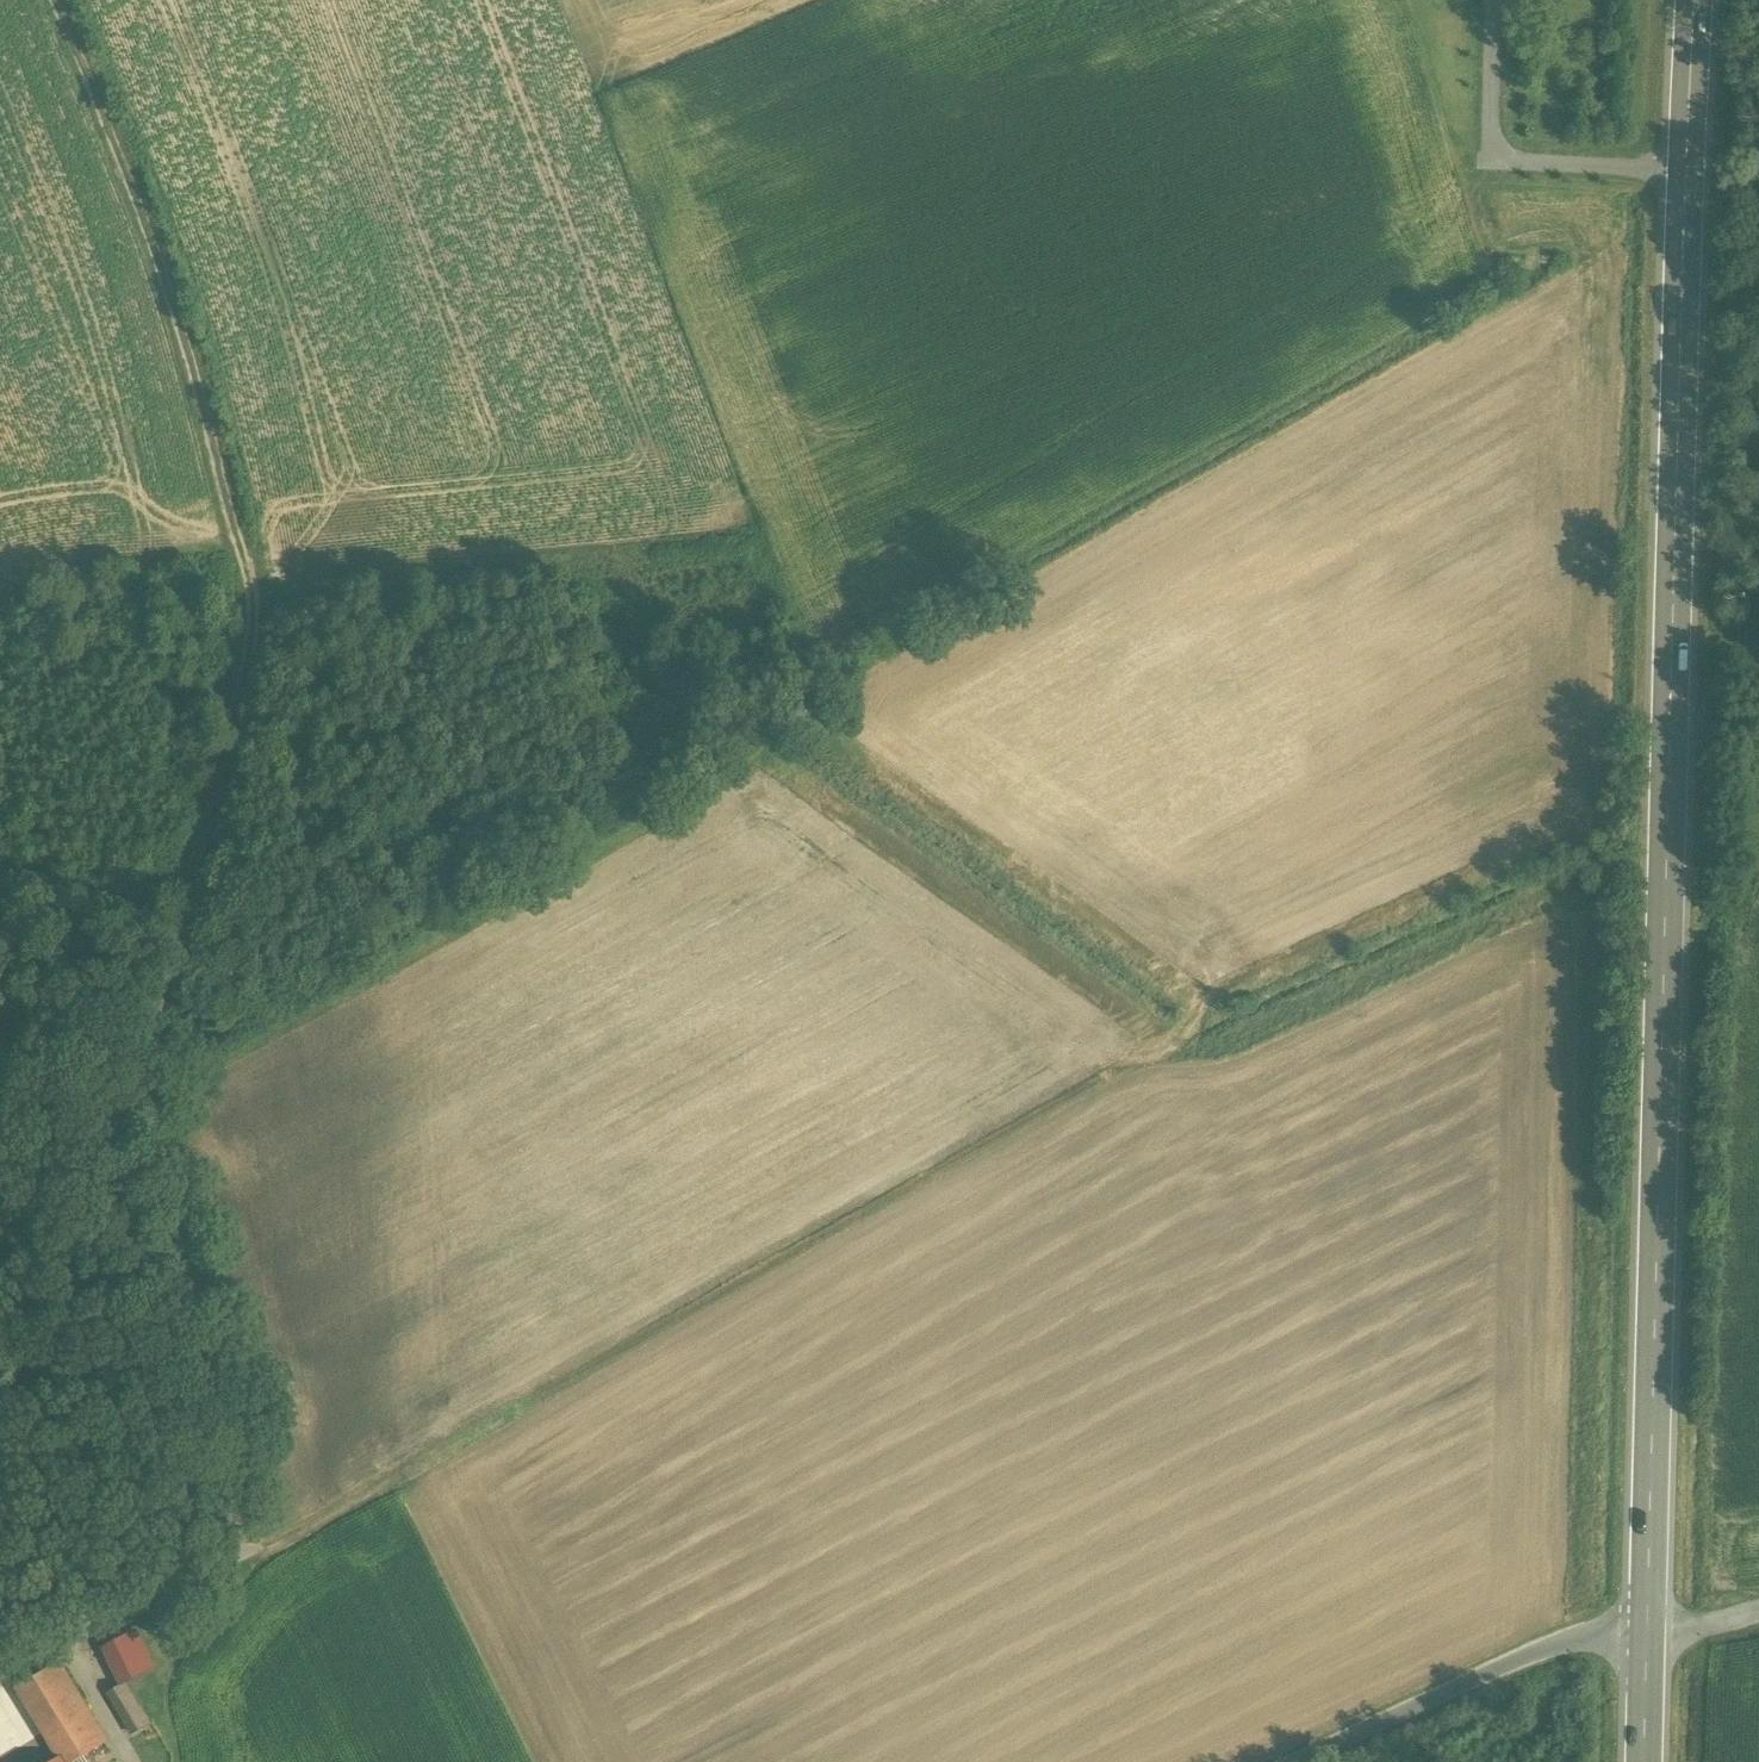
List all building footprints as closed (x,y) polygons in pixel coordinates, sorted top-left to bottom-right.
[(144,1641),(106,1660),(128,1700),(118,1705),(138,1744),(171,1727),(152,1689),(165,1682),(144,1641)] [(128,1758),(79,1675),(31,1704),(65,1761),(121,1761),(128,1758)]
